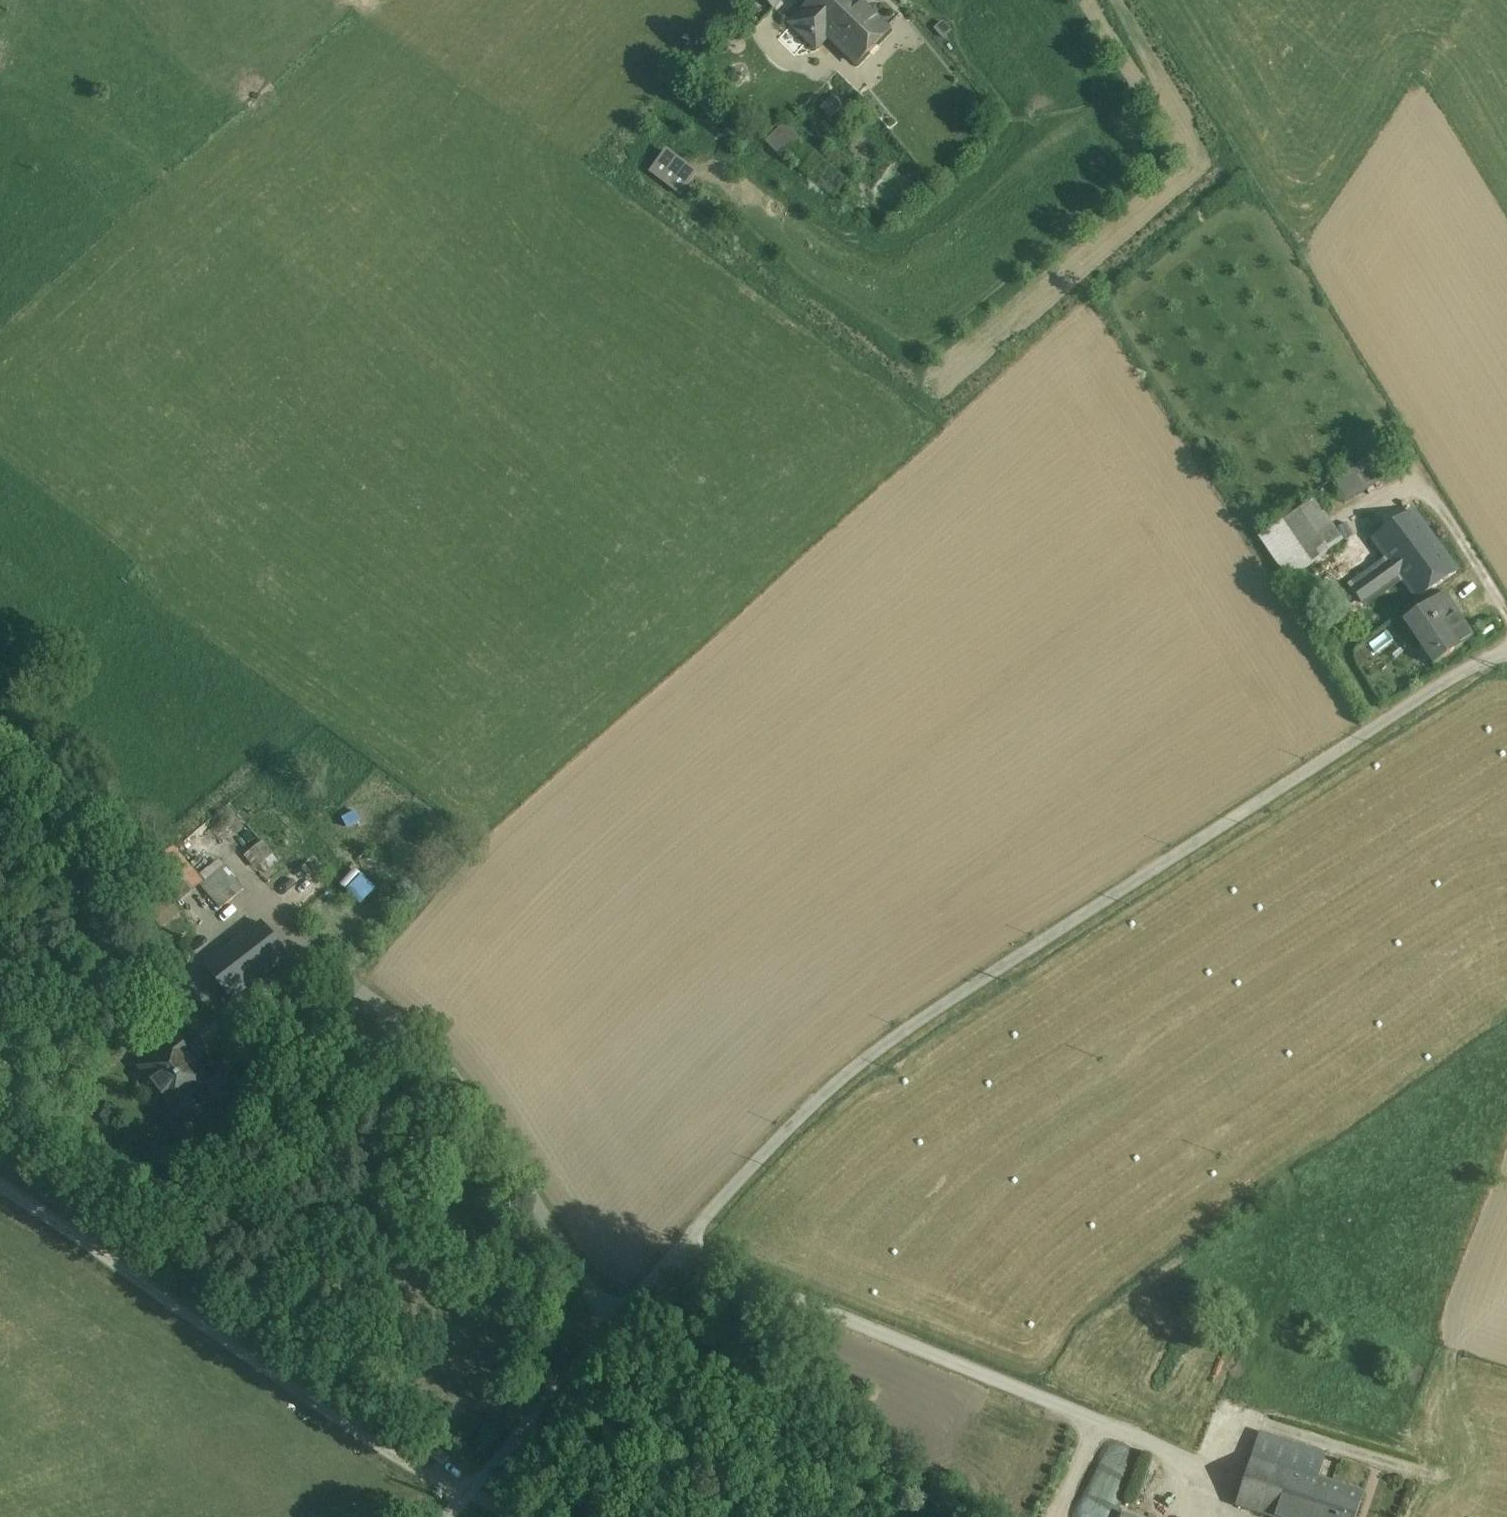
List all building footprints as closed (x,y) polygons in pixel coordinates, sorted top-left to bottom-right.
[(773,9),(783,0),(764,0),(773,9)] [(802,12),(791,24),(816,48),(828,36),(857,64),(889,31),(857,0),(814,0),(802,12)] [(822,104),(828,115),(844,107),(838,96),(822,104)] [(785,121),(765,139),(780,155),(799,137),(785,121)] [(699,178),(667,153),(650,176),(683,200),(699,178)] [(1376,455),(1332,481),(1346,504),(1390,477),(1376,455)] [(1314,503),(1263,539),(1290,579),(1342,543),(1314,503)] [(1414,507),(1372,536),(1389,560),(1357,584),(1371,601),(1401,578),(1414,597),(1456,568),(1414,507)] [(1446,590),(1407,615),(1437,662),(1476,636),(1446,590)] [(264,838),(244,853),(255,866),(274,851),(264,838)] [(174,851),(154,868),(180,899),(200,882),(186,865),(174,851)] [(225,866),(201,886),(221,909),(245,890),(225,866)] [(261,924),(206,966),(231,999),(287,957),(261,924)] [(141,1069),(172,1108),(174,1110),(189,1098),(210,1082),(177,1041),(141,1069)] [(200,1113),(189,1098),(174,1110),(172,1108),(162,1115),(176,1132),(200,1113)] [(1234,1502),(1278,1516),(1357,1516),(1365,1491),(1252,1454),(1234,1502)] [(1125,1475),(1090,1463),(1072,1513),(1082,1516),(1110,1516),(1125,1475)]
